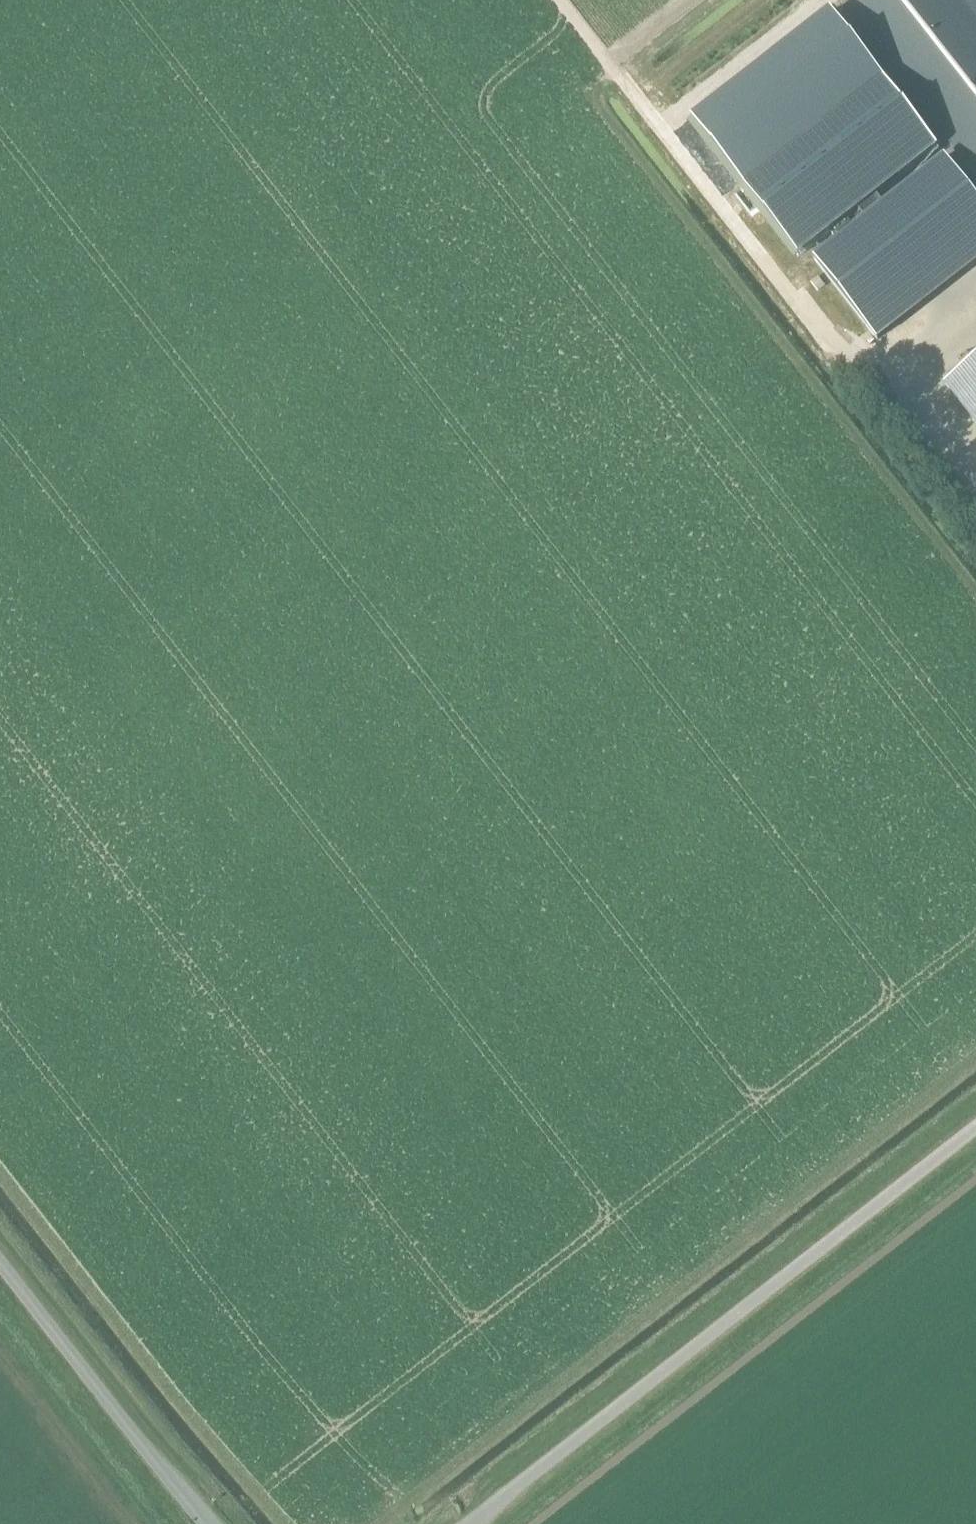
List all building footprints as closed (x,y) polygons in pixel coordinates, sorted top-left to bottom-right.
[(845,11),(975,177),(975,0),(858,0),(845,11)] [(740,187),(797,260),(857,213),(864,222),(814,261),(864,326),(975,239),(975,199),(945,159),(884,207),(877,197),(936,151),(880,79),(740,187)] [(944,384),(975,424),(975,359),(944,384)]
